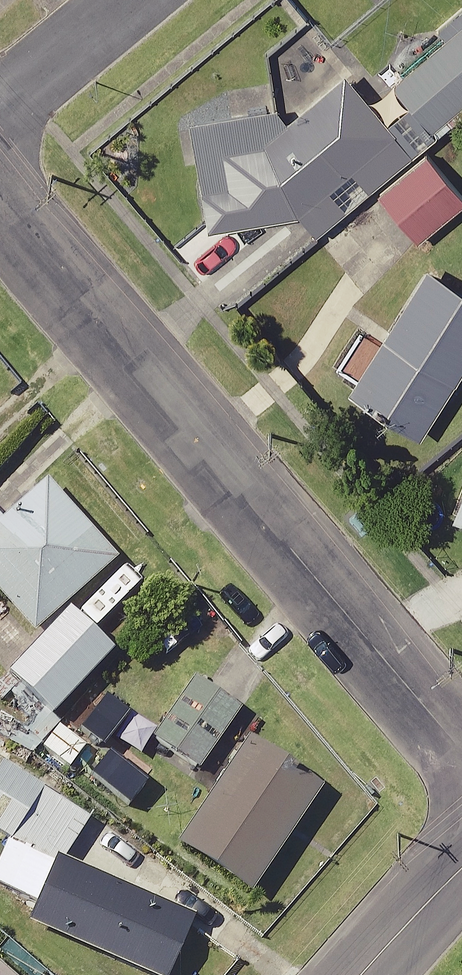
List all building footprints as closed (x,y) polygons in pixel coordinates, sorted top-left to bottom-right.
[(389,81),(430,129),(461,102),(461,20),(389,81)] [(412,153),(341,68),(276,123),(273,102),(185,116),(204,227),(294,209),(313,233),(412,153)] [(424,148),(374,189),(414,238),(461,200),(461,195),(424,148)] [(424,262),(347,392),(420,435),(461,365),(461,284),(424,262)] [(115,561),(45,479),(0,517),(0,598),(30,634),(115,561)] [(449,514),(461,519),(461,479),(449,514)] [(69,611),(8,673),(52,717),(114,654),(69,611)] [(241,708),(195,678),(154,739),(199,770),(241,708)] [(322,788),(250,740),(178,846),(250,894),(322,788)] [(0,762),(0,832),(11,838),(42,788),(0,762)] [(56,857),(27,924),(148,974),(170,974),(195,916),(56,857)]
